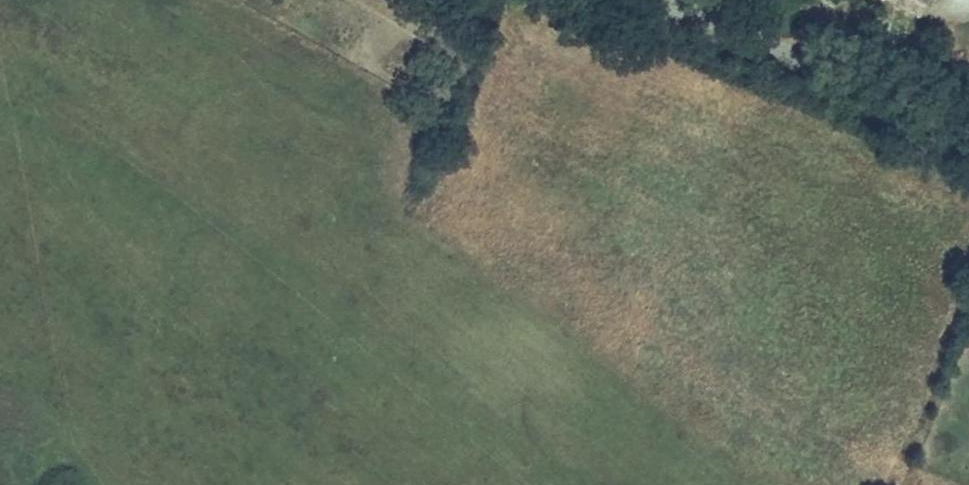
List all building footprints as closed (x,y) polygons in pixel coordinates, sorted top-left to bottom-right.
[(927,10),(933,0),(908,0),(927,10)]
